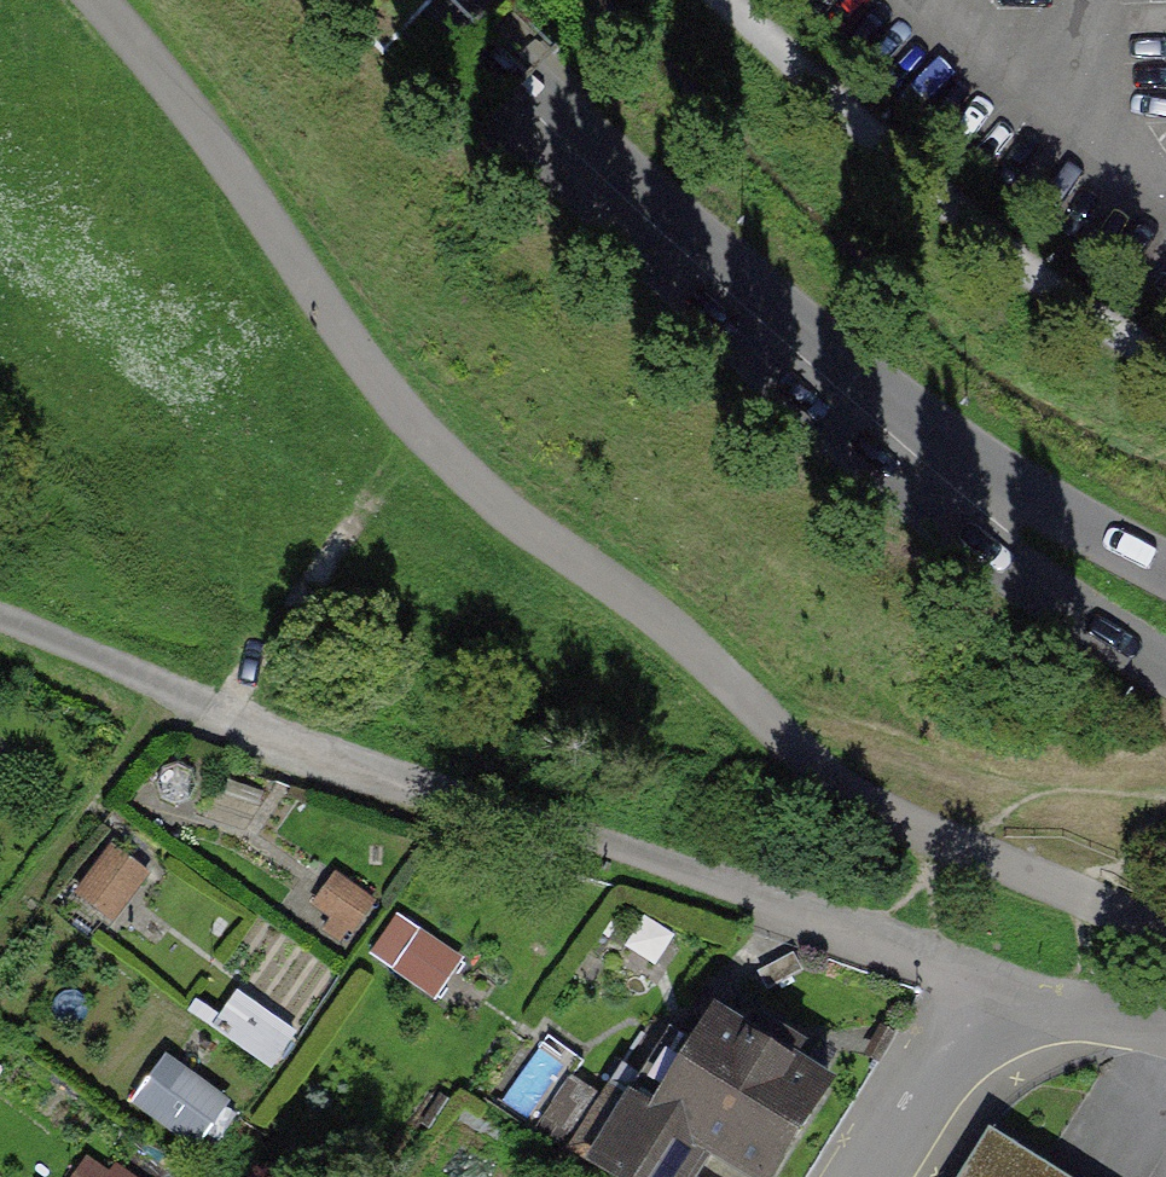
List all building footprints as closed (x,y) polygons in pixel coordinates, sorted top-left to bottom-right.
[(78,886),(114,916),(154,869),(118,839),(78,886)] [(403,904),(374,947),(440,992),(469,949),(403,904)] [(218,1026),(279,1059),(300,1020),(239,987),(218,1026)] [(828,1083),(793,1061),(804,1044),(762,1018),(751,1036),(715,1013),(666,1093),(624,1067),(574,1147),(622,1176),(691,1176),(710,1148),(757,1176),(769,1176),(828,1083)] [(201,1142),(236,1093),(172,1048),(137,1097),(201,1142)] [(993,1138),(970,1176),(1057,1176),(993,1138)] [(98,1143),(75,1176),(148,1176),(98,1143)]
